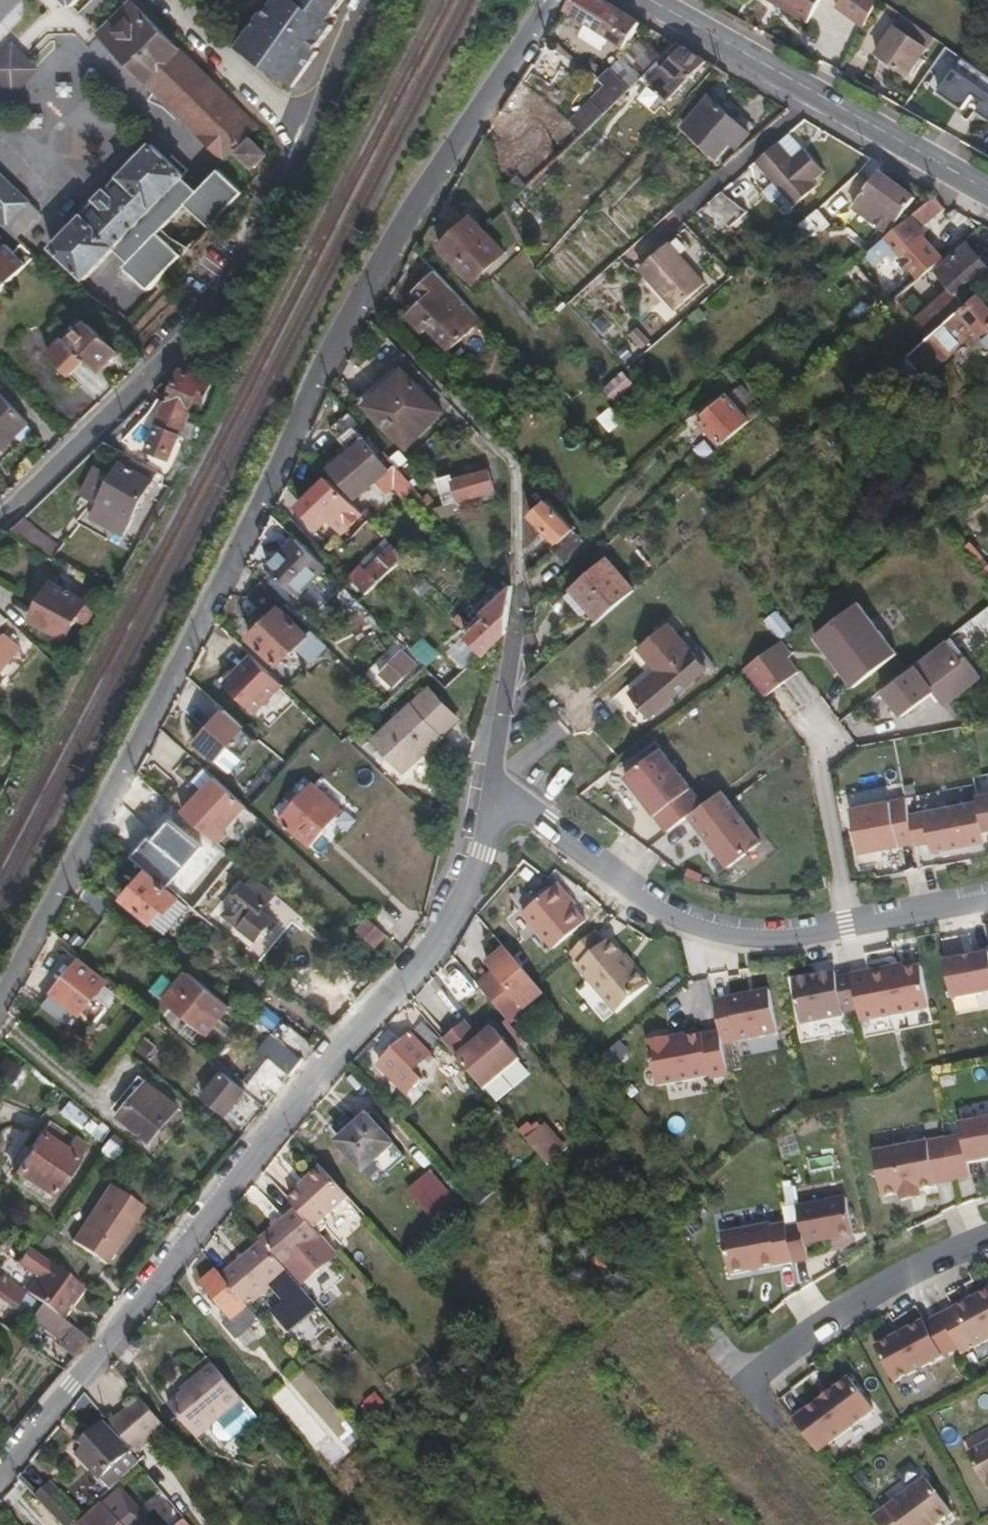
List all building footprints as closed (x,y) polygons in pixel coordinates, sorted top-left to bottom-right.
[(252,125),(250,123),(130,0),(128,0),(97,33),(106,41),(219,156),(252,125)] [(327,18),(339,0),(316,0),(311,7),(302,0),(272,0),(264,11),(262,9),(237,45),(291,84),(317,48),(316,45),(332,21),(327,18)] [(638,23),(602,0),(570,0),(563,11),(622,49),(638,23)] [(816,0),(763,0),(802,23),(816,0)] [(833,10),(862,29),(880,0),(840,0),(833,10)] [(905,75),(924,49),(892,26),(874,53),(905,75)] [(13,106),(44,74),(11,43),(0,54),(0,93),(13,106)] [(666,103),(706,61),(683,47),(661,68),(669,77),(656,91),(666,103)] [(964,58),(938,93),(962,110),(974,94),(985,102),(978,112),(987,120),(987,76),(964,58)] [(578,138),(639,80),(623,63),(601,84),(605,88),(566,125),(578,138)] [(748,135),(745,133),(734,123),(708,99),(695,113),(728,142),(737,149),(748,135)] [(714,157),(728,142),(695,113),(681,126),(714,157)] [(750,126),(739,116),(734,123),(745,133),(750,126)] [(247,167),(262,152),(247,137),(232,152),(247,167)] [(181,176),(183,173),(150,142),(50,246),(82,278),(111,247),(125,261),(121,266),(146,289),(181,253),(156,231),(182,203),(207,226),(240,190),(216,168),(195,189),(181,176)] [(806,147),(795,157),(781,142),(757,163),(797,206),(819,187),(816,182),(827,172),(806,147)] [(914,198),(877,171),(863,190),(878,201),(869,214),(887,227),(895,214),(900,218),(914,198)] [(24,197),(0,174),(0,221),(24,197)] [(869,214),(878,201),(863,190),(852,207),(889,233),(900,218),(895,214),(887,227),(869,214)] [(720,238),(744,217),(723,192),(698,213),(720,238)] [(36,209),(24,197),(0,221),(0,223),(0,224),(11,234),(36,209)] [(919,229),(943,209),(935,197),(865,254),(875,267),(890,255),(895,261),(899,257),(918,280),(941,261),(922,238),(925,235),(923,233),(919,229)] [(806,245),(828,226),(814,211),(792,230),(806,245)] [(469,283),(502,252),(470,217),(438,248),(469,283)] [(15,251),(6,243),(0,250),(0,275),(8,283),(35,256),(21,243),(15,251)] [(675,313),(706,285),(671,244),(640,270),(675,313)] [(936,272),(950,289),(961,302),(987,281),(987,272),(966,246),(936,272)] [(434,272),(427,264),(409,294),(434,272)] [(409,294),(412,297),(416,302),(425,295),(432,303),(442,294),(471,326),(479,319),(463,303),(434,272),(409,294)] [(8,283),(0,275),(0,291),(8,283)] [(961,302),(950,289),(926,309),(913,320),(927,338),(964,306),(961,302)] [(909,291),(897,302),(913,320),(926,309),(909,291)] [(432,303),(425,295),(416,302),(412,306),(403,314),(419,332),(425,327),(446,350),(471,326),(442,294),(432,303)] [(964,306),(927,338),(904,357),(921,377),(948,355),(946,353),(976,329),(987,343),(987,307),(977,295),(964,306)] [(412,297),(407,302),(412,306),(416,302),(412,297)] [(63,337),(62,338),(82,358),(96,371),(97,369),(115,351),(86,323),(73,336),(68,332),(63,337)] [(45,354),(66,375),(82,358),(62,338),(45,354)] [(401,448),(441,413),(396,364),(374,384),(380,392),(364,406),(401,448)] [(180,367),(167,396),(165,400),(187,409),(183,416),(191,420),(208,392),(213,382),(180,367)] [(608,407),(628,388),(617,376),(597,394),(608,407)] [(36,415),(7,384),(0,390),(0,392),(29,422),(36,415)] [(374,384),(357,399),(364,406),(380,392),(374,384)] [(756,412),(761,407),(741,384),(701,420),(723,444),(759,415),(756,412)] [(25,420),(0,394),(0,445),(25,420)] [(180,423),(187,426),(191,420),(183,416),(187,409),(165,400),(144,448),(162,457),(167,447),(169,448),(180,423)] [(352,428),(357,424),(347,413),(327,431),(337,441),(339,440),(352,428)] [(354,498),(388,468),(352,428),(339,440),(349,452),(329,469),(354,498)] [(128,518),(149,479),(116,461),(94,500),(128,518)] [(444,505),(493,491),(487,471),(453,481),(451,475),(437,479),(444,505)] [(327,520),(341,534),(361,514),(327,479),(296,509),(315,530),(327,520)] [(398,503),(387,490),(361,514),(373,526),(398,503)] [(556,542),(572,528),(544,499),(529,512),(556,542)] [(293,594),(322,567),(294,539),(265,566),(293,594)] [(364,595),(404,558),(394,548),(366,574),(360,568),(348,579),(364,595)] [(597,619),(630,591),(607,560),(570,590),(580,604),(584,601),(590,609),(597,619)] [(65,638),(86,598),(50,579),(28,619),(65,638)] [(278,609),(284,604),(260,581),(244,596),(267,620),(247,638),(275,666),(306,636),(278,609)] [(492,581),(480,592),(490,603),(502,592),(492,581)] [(509,595),(510,585),(502,592),(490,603),(480,612),(487,621),(468,637),(482,653),(505,632),(509,595)] [(584,601),(580,604),(570,590),(563,595),(580,617),(590,609),(584,601)] [(893,655),(855,604),(812,636),(851,687),(893,655)] [(779,640),(790,632),(773,611),(762,619),(779,640)] [(629,693),(640,706),(698,659),(666,623),(637,647),(656,669),(629,693)] [(236,671),(249,657),(228,637),(215,651),(236,671)] [(797,671),(777,644),(746,667),(767,694),(797,671)] [(915,667),(933,692),(943,704),(979,678),(964,658),(960,661),(947,644),(915,667)] [(650,718),(706,669),(698,659),(640,706),(650,718)] [(901,717),(933,692),(915,667),(882,692),(901,717)] [(264,714),(281,694),(268,683),(251,704),(264,714)] [(438,735),(455,721),(426,691),(371,742),(400,774),(440,736),(438,735)] [(229,749),(242,758),(256,739),(220,712),(191,750),(216,768),(229,749)] [(668,831),(688,815),(703,805),(661,750),(626,776),(643,799),(649,795),(654,802),(649,806),(668,831)] [(179,810),(200,787),(188,776),(167,800),(179,810)] [(214,817),(231,797),(213,781),(196,800),(214,817)] [(293,835),(327,798),(310,782),(276,820),(293,835)] [(728,867),(760,842),(721,791),(703,805),(688,815),(728,867)] [(977,802),(983,832),(987,831),(987,794),(976,796),(977,802)] [(905,798),(852,808),(860,852),(913,843),(907,814),(905,798)] [(977,802),(907,814),(913,843),(931,840),(932,850),(984,841),(983,832),(977,802)] [(167,911),(176,900),(145,872),(121,900),(148,922),(161,906),(167,911)] [(258,898),(264,889),(252,879),(244,888),(241,885),(229,899),(234,903),(222,916),(252,941),(264,927),(268,930),(273,925),(269,920),(270,919),(260,909),(264,904),(258,898)] [(586,920),(556,884),(524,912),(554,948),(586,920)] [(604,942),(596,932),(572,951),(581,962),(577,965),(617,1012),(650,984),(610,937),(604,942)] [(542,991),(535,982),(505,947),(491,959),(497,966),(475,985),(506,1021),(542,991)] [(972,950),(973,956),(946,961),(952,999),(987,992),(987,947),(972,950)] [(77,1015),(103,983),(77,962),(42,1005),(63,1023),(72,1012),(77,1015)] [(928,1007),(920,966),(869,976),(868,970),(851,973),(857,1006),(860,1020),(928,1007)] [(857,1006),(851,973),(835,976),(834,971),(792,979),(800,1022),(844,1014),(843,1009),(857,1006)] [(226,1006),(183,972),(174,982),(217,1017),(226,1006)] [(231,1029),(217,1017),(174,982),(159,1001),(202,1036),(208,1028),(221,1039),(231,1029)] [(770,990),(730,998),(738,1040),(778,1032),(770,990)] [(450,1037),(461,1051),(477,1036),(468,1024),(483,1011),(473,998),(442,1023),(447,1029),(439,1035),(445,1041),(450,1037)] [(477,1036),(493,1023),(483,1011),(468,1024),(477,1036)] [(442,1041),(426,1022),(411,1035),(428,1053),(442,1041)] [(481,1089),(517,1059),(491,1028),(455,1058),(481,1089)] [(728,1075),(720,1031),(687,1037),(686,1033),(650,1040),(658,1082),(709,1073),(710,1079),(728,1075)] [(270,1034),(256,1050),(266,1058),(287,1075),(301,1059),(270,1034)] [(440,1066),(428,1053),(411,1035),(379,1065),(405,1094),(421,1080),(413,1070),(419,1065),(428,1076),(440,1066)] [(261,1106),(287,1075),(266,1058),(241,1089),(261,1106)] [(196,1100),(223,1122),(246,1094),(219,1072),(196,1100)] [(156,1131),(171,1114),(145,1092),(123,1117),(148,1140),(156,1131)] [(363,1172),(392,1147),(367,1117),(338,1144),(363,1172)] [(960,1123),(962,1133),(968,1162),(987,1158),(987,1117),(960,1123)] [(52,1196),(86,1145),(47,1121),(14,1172),(52,1196)] [(971,1177),(968,1162),(962,1133),(874,1150),(882,1193),(900,1190),(902,1199),(920,1195),(919,1187),(971,1177)] [(300,1187),(289,1197),(296,1204),(314,1223),(346,1195),(318,1165),(306,1177),(308,1180),(300,1187)] [(428,1206),(438,1218),(434,1221),(435,1223),(455,1205),(429,1173),(408,1191),(424,1210),(428,1206)] [(306,1177),(298,1184),(300,1187),(308,1180),(306,1177)] [(476,1203),(487,1193),(480,1184),(469,1194),(476,1203)] [(107,1265),(144,1208),(109,1186),(72,1242),(107,1265)] [(846,1197),(797,1206),(800,1225),(804,1243),(853,1234),(846,1197)] [(307,1278),(339,1250),(314,1223),(296,1204),(265,1232),(266,1233),(293,1264),(307,1278)] [(434,1221),(438,1218),(428,1206),(424,1210),(434,1221)] [(807,1258),(804,1243),(800,1225),(786,1227),(785,1223),(772,1225),(771,1221),(720,1231),(728,1274),(748,1271),(747,1266),(757,1264),(758,1268),(807,1258)] [(293,1264),(266,1233),(220,1274),(246,1305),(272,1283),(293,1264)] [(48,1262),(24,1293),(39,1305),(59,1319),(83,1288),(48,1262)] [(307,1278),(293,1264),(272,1283),(285,1298),(276,1306),(292,1326),(324,1299),(307,1278)] [(258,1319),(246,1305),(220,1274),(215,1269),(199,1284),(224,1313),(219,1317),(236,1338),(258,1319)] [(29,1299),(0,1278),(0,1297),(20,1311),(29,1299)] [(941,1314),(958,1347),(961,1352),(987,1338),(987,1289),(941,1314)] [(71,1328),(59,1319),(39,1305),(30,1318),(61,1342),(71,1328)] [(958,1347),(941,1314),(924,1323),(922,1320),(875,1344),(894,1380),(958,1347)] [(716,1322),(707,1329),(714,1338),(723,1332),(716,1322)] [(166,1403),(193,1436),(211,1422),(240,1398),(208,1361),(185,1380),(189,1384),(166,1403)] [(849,1377),(793,1418),(817,1450),(873,1408),(849,1377)] [(143,1439),(160,1424),(138,1398),(121,1412),(143,1439)] [(225,1440),(254,1415),(240,1398),(211,1422),(211,1431),(217,1438),(225,1440)] [(143,1439),(121,1412),(120,1411),(104,1425),(128,1452),(143,1439)] [(84,1447),(76,1455),(98,1478),(125,1453),(99,1425),(80,1442),(84,1447)] [(967,1450),(987,1489),(987,1488),(987,1440),(967,1450)] [(108,1489),(135,1463),(125,1453),(98,1478),(108,1489)] [(182,1519),(144,1476),(129,1488),(141,1502),(158,1520),(162,1524),(175,1524),(182,1519)] [(874,1515),(882,1524),(936,1524),(953,1512),(925,1476),(874,1515)] [(79,1516),(45,1481),(30,1494),(60,1524),(70,1524),(79,1516)] [(147,1524),(152,1524),(158,1520),(141,1502),(133,1509),(147,1524)] [(99,1508),(78,1524),(113,1524),(99,1508)]
